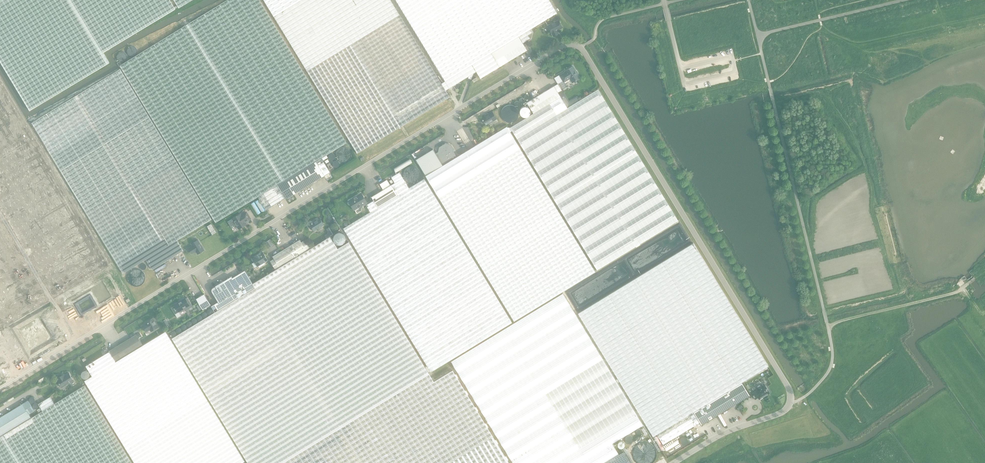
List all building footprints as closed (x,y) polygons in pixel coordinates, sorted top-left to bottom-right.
[(30,110),(109,63),(103,52),(130,36),(175,9),(170,0),(0,0),(0,61),(30,110)] [(258,197),(316,161),(322,158),(347,143),(260,0),(227,0),(120,65),(216,223),(258,197)] [(441,83),(391,0),(264,0),(357,153),(450,97),(445,90),(441,83)] [(445,81),(530,29),(557,13),(549,0),(396,0),(445,81)] [(557,31),(562,28),(558,20),(547,26),(551,34),(552,33),(553,36),(559,34),(557,31)] [(445,81),(441,83),(445,90),(476,71),(481,78),(484,76),(500,67),(527,50),(523,43),(530,39),(528,35),(532,33),(530,29),(445,81)] [(138,52),(138,50),(137,49),(136,47),(135,46),(133,46),(132,46),(130,46),(129,47),(128,49),(127,50),(128,52),(128,53),(130,55),(131,55),(133,56),(134,55),(136,55),(137,53),(138,52)] [(118,53),(117,55),(117,57),(117,59),(118,60),(119,61),(121,62),(123,62),(124,61),(126,60),(127,59),(127,58),(127,56),(127,54),(126,53),(124,52),(123,52),(121,52),(119,52),(118,53)] [(577,74),(578,74),(577,74),(577,73),(576,71),(575,70),(573,66),(565,71),(566,72),(560,75),(564,82),(571,78),(573,82),(579,78),(577,74)] [(120,69),(31,123),(123,273),(146,259),(177,240),(211,219),(120,69)] [(6,326),(110,266),(25,121),(0,78),(0,330),(6,326)] [(527,102),(534,113),(561,97),(558,93),(562,90),(558,84),(554,86),(527,102)] [(561,97),(534,113),(510,128),(597,270),(678,221),(598,89),(580,100),(567,108),(561,97)] [(562,90),(558,93),(561,97),(567,108),(580,100),(577,96),(569,101),(562,90)] [(486,125),(496,119),(492,111),(481,118),(482,120),(482,121),(481,122),(482,123),(484,124),(485,123),(486,125)] [(457,157),(426,176),(514,321),(595,272),(507,126),(457,157)] [(416,159),(426,176),(457,157),(454,151),(454,149),(451,144),(446,143),(439,147),(438,152),(435,153),(433,149),(416,159)] [(338,151),(337,153),(337,155),(337,158),(338,160),(340,161),(342,162),(345,163),(347,162),(350,160),(351,158),(352,156),(352,153),(351,151),(349,149),(347,148),(344,148),(342,148),(340,149),(338,151)] [(330,172),(322,158),(316,161),(258,197),(266,210),(285,198),(286,199),(330,172)] [(395,183),(391,185),(397,195),(378,207),(374,200),(366,205),(370,212),(343,228),(431,372),(512,322),(424,179),(409,188),(399,172),(391,177),(395,183)] [(372,197),(374,200),(378,207),(397,195),(391,185),(390,185),(387,180),(380,184),(383,190),(372,197)] [(354,210),(367,202),(361,193),(349,201),(348,202),(348,203),(349,204),(350,204),(351,204),(354,210)] [(233,218),(228,221),(232,228),(237,225),(237,226),(238,227),(239,228),(246,224),(244,222),(250,218),(246,213),(241,216),(240,214),(233,218)] [(314,231),(324,225),(320,218),(316,220),(316,219),(311,222),(311,223),(310,224),(311,226),(310,227),(312,229),(313,229),(314,231)] [(349,242),(337,249),(330,236),(276,269),(253,283),(252,283),(255,288),(218,311),(173,338),(249,462),(282,462),(429,373),(349,242)] [(270,260),(275,269),(310,248),(305,239),(301,241),(299,239),(272,256),(274,258),(270,260)] [(183,251),(177,240),(146,259),(152,269),(183,251)] [(204,250),(198,240),(187,246),(192,254),(195,252),(194,251),(195,250),(198,254),(204,250)] [(693,243),(576,315),(588,334),(603,359),(643,425),(651,438),(657,434),(693,412),(728,390),(742,382),(768,366),(693,243)] [(255,262),(252,264),(253,266),(254,268),(257,266),(258,266),(268,260),(263,252),(261,254),(260,253),(255,256),(255,257),(253,259),(255,262)] [(212,289),(212,290),(212,291),(212,292),(218,302),(214,304),(218,311),(255,288),(252,283),(253,283),(245,270),(233,278),(232,276),(213,287),(213,288),(212,288),(212,289)] [(612,443),(643,425),(603,359),(588,334),(576,315),(563,293),(451,361),(513,462),(580,462),(612,443)] [(203,310),(211,305),(204,294),(196,299),(203,310)] [(175,305),(171,308),(175,314),(177,318),(181,315),(179,312),(184,309),(185,311),(193,306),(187,297),(185,299),(185,298),(174,305),(175,305)] [(142,326),(146,332),(150,329),(151,331),(158,327),(153,318),(146,322),(147,323),(142,326)] [(0,330),(0,365),(8,360),(9,361),(10,360),(12,359),(23,353),(23,352),(22,353),(14,340),(6,326),(0,330)] [(86,365),(92,376),(116,361),(143,345),(139,338),(137,334),(136,334),(109,351),(86,365)] [(137,462),(249,462),(173,338),(170,334),(145,349),(142,345),(137,348),(141,357),(91,387),(137,462)] [(453,369),(433,381),(429,373),(282,462),(510,462),(453,369)] [(62,387),(73,380),(69,372),(65,375),(64,374),(57,378),(58,379),(57,380),(59,383),(60,383),(62,387)] [(693,412),(657,434),(663,444),(699,422),(701,425),(736,404),(750,395),(742,382),(728,390),(693,412)] [(758,389),(752,393),(755,398),(758,396),(759,398),(769,392),(767,389),(768,389),(766,384),(763,386),(761,383),(756,386),(758,389)] [(31,417),(0,436),(0,462),(133,462),(85,385),(54,403),(50,397),(38,404),(42,411),(31,417)] [(31,417),(29,414),(34,410),(28,400),(0,417),(0,436),(31,417)] [(642,435),(634,440),(636,443),(644,439),(642,435)] [(580,462),(630,462),(623,452),(619,454),(612,443),(580,462)]
